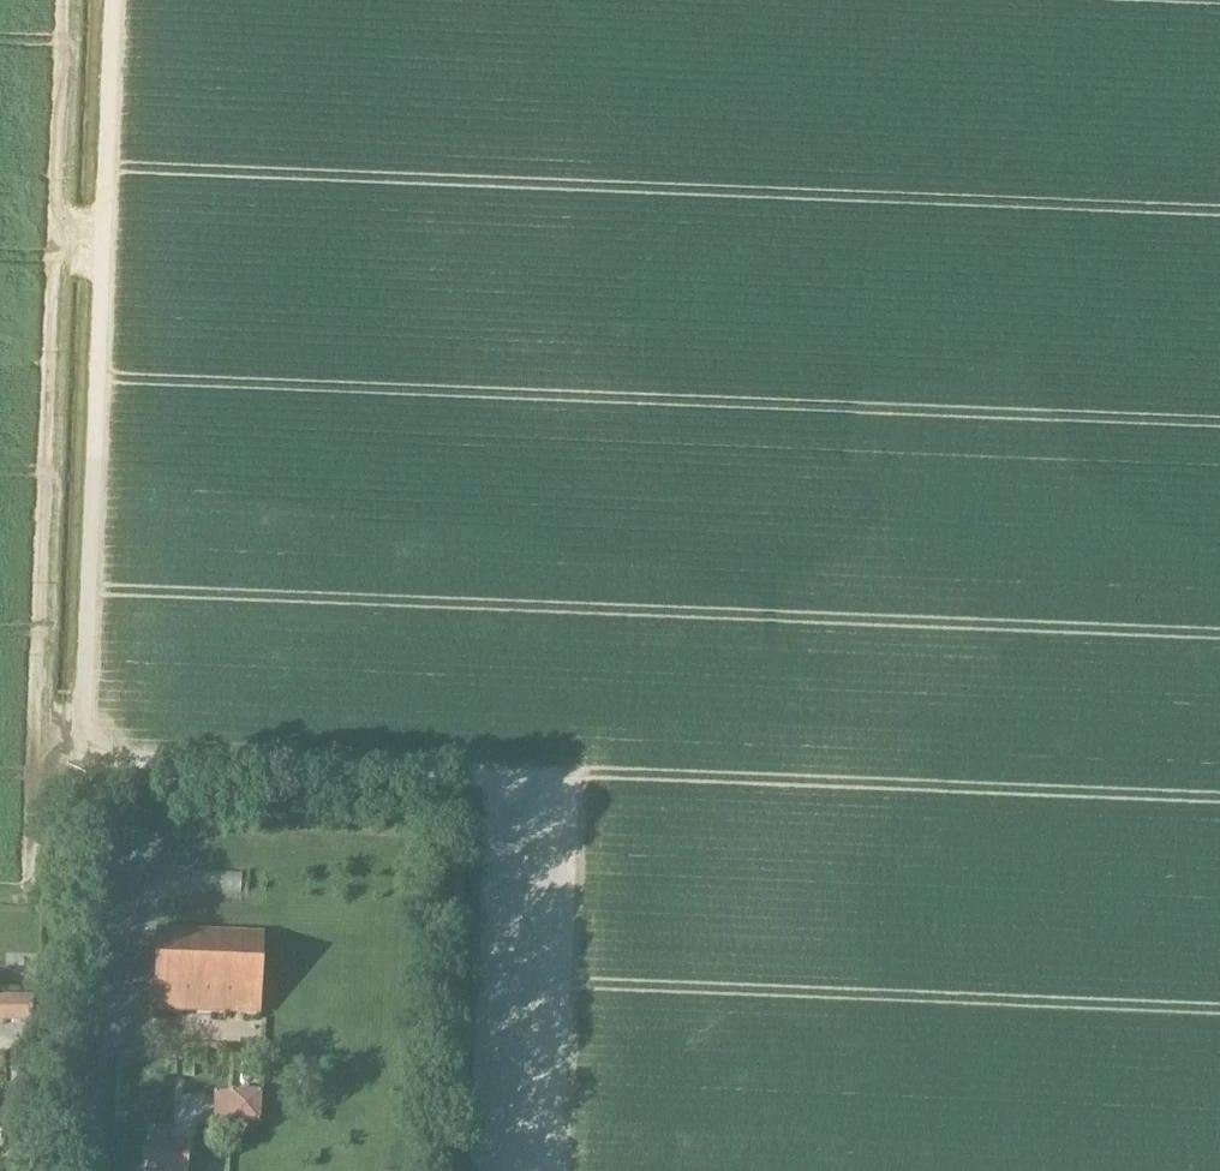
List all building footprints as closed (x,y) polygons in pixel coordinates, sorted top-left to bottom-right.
[(155,933),(152,1012),(258,1016),(261,937),(155,933)] [(33,999),(0,997),(0,1022),(0,1024),(31,1025),(33,999)] [(258,1120),(257,1087),(210,1089),(211,1122),(258,1120)] [(70,1122),(71,1110),(63,1109),(62,1121),(70,1122)] [(147,1151),(146,1170),(205,1170),(205,1163),(186,1162),(186,1153),(167,1152),(168,1132),(152,1132),(152,1152),(147,1151)]
